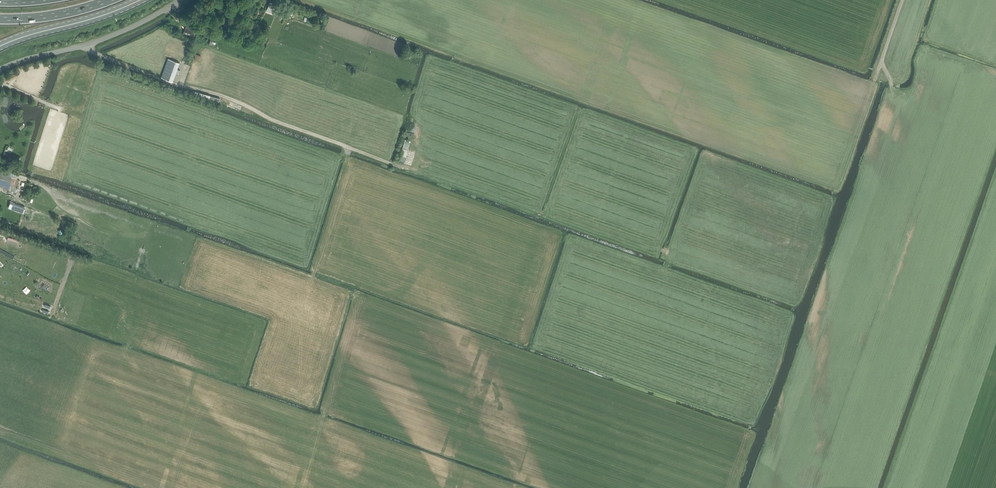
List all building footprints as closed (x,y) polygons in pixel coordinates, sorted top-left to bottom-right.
[(266,10),(274,13),(277,4),(269,2),(266,10)] [(183,33),(191,36),(193,30),(185,28),(183,33)] [(161,78),(173,82),(180,63),(168,59),(161,78)] [(4,77),(5,82),(16,78),(15,73),(4,77)] [(8,189),(11,177),(0,173),(0,186),(8,189)]
